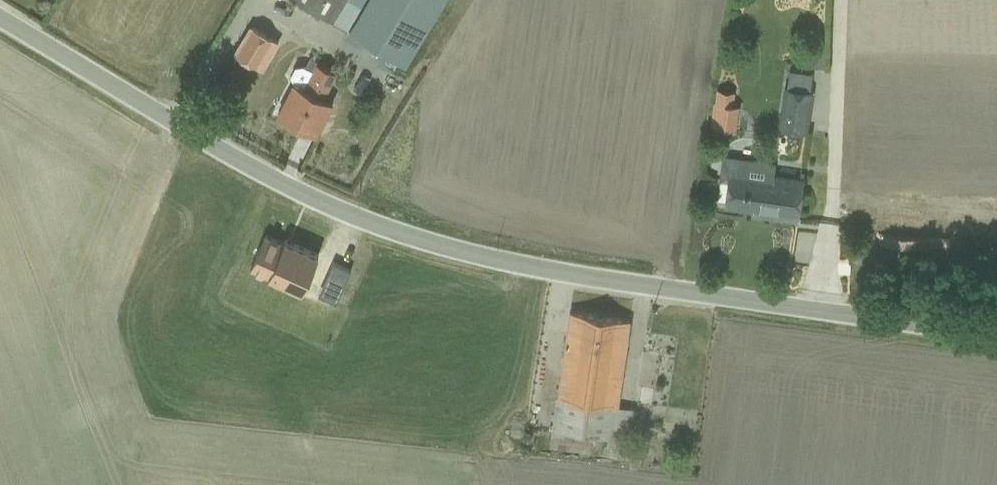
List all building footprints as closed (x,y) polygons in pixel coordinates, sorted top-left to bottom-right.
[(345,0),(305,0),(335,17),(345,0)] [(446,0),(363,0),(344,34),(406,70),(446,0)] [(386,71),(356,55),(344,79),(359,87),(363,80),(378,87),(386,71)] [(284,112),(325,131),(341,99),(329,94),(340,70),(322,61),(310,87),(299,81),(284,112)] [(758,69),(730,66),(724,125),(750,127),(751,117),(762,118),(766,86),(756,85),(758,69)] [(811,121),(776,120),(775,143),(804,144),(804,156),(823,157),(824,144),(810,143),(811,121)] [(726,204),(809,216),(815,178),(777,172),(779,158),(726,150),(722,176),(730,177),(726,204)] [(283,261),(314,277),(332,241),(300,226),(283,261)] [(281,275),(294,282),(300,270),(287,263),(281,275)] [(559,393),(623,403),(636,318),(573,307),(559,393)]
